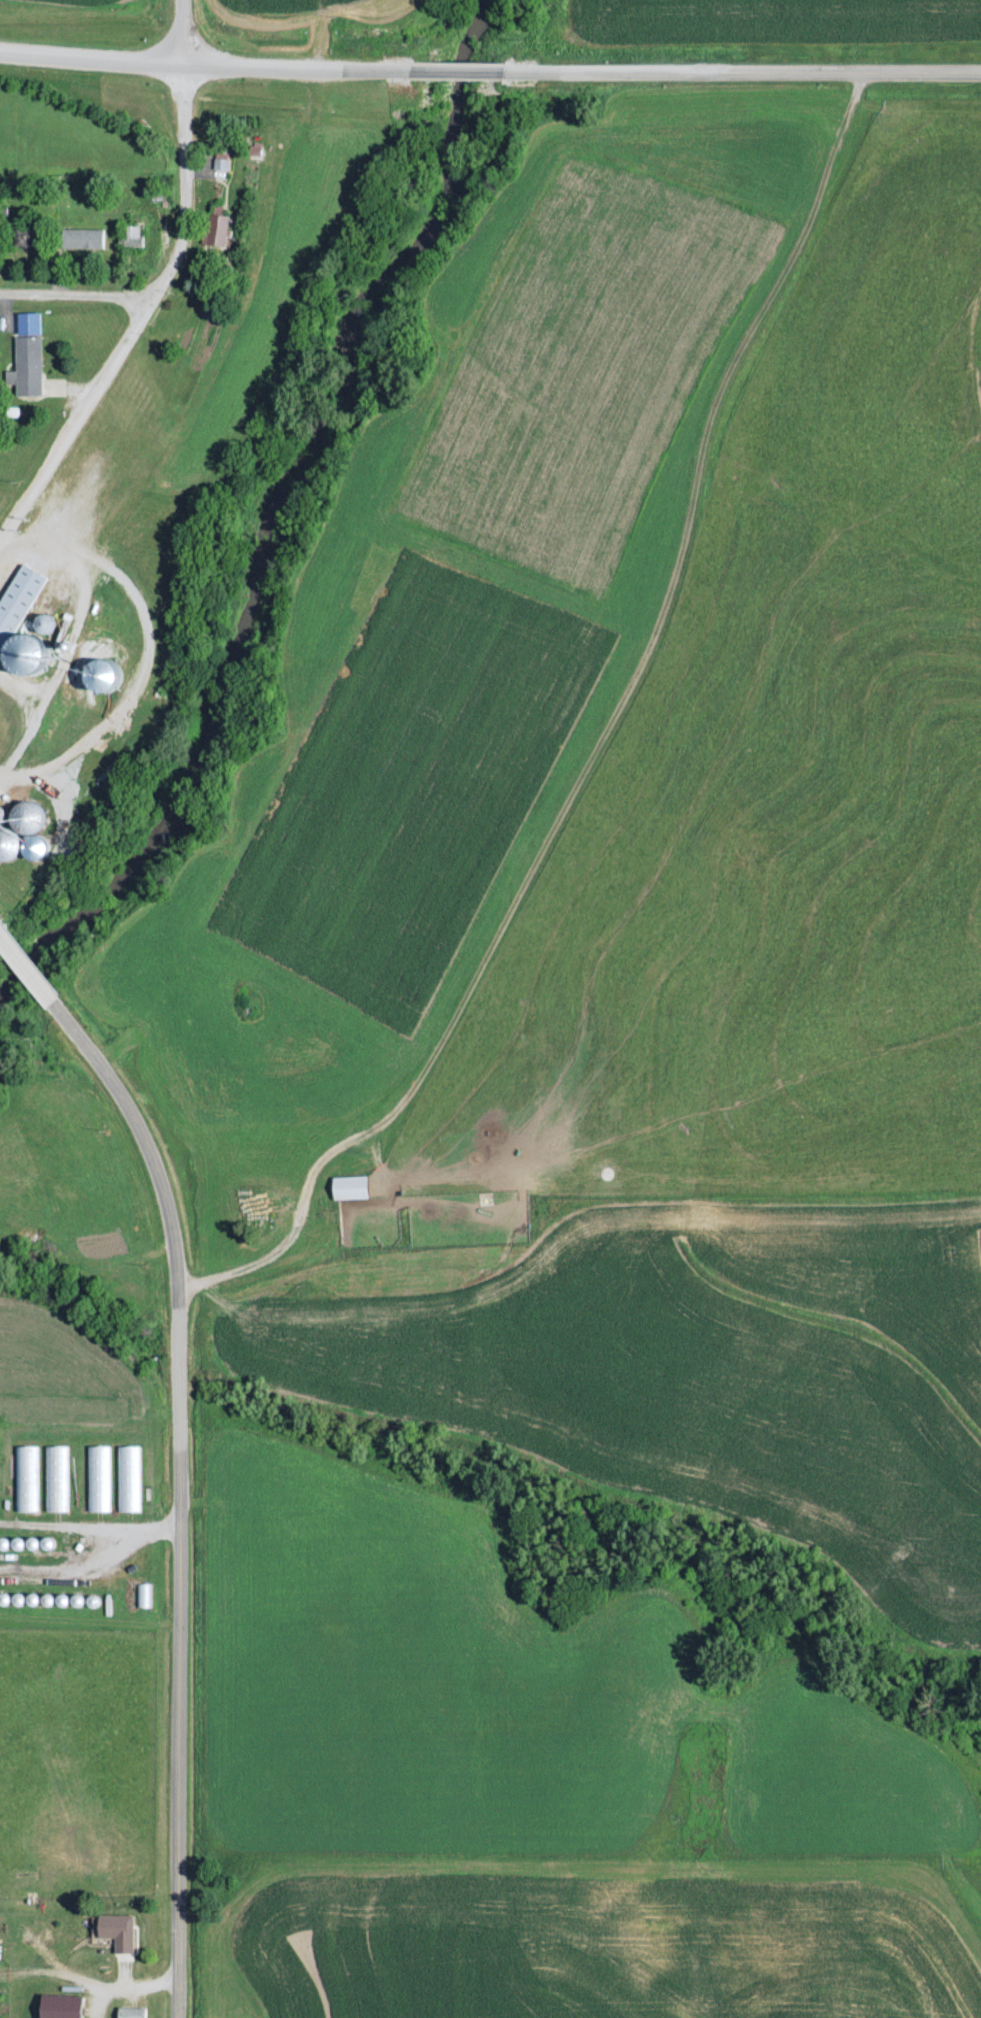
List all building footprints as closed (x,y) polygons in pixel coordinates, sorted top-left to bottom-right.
[(204,244),(225,246),(228,212),(207,210),(204,244)] [(118,223),(118,245),(141,245),(141,223),(118,223)] [(103,247),(103,227),(65,227),(65,247),(103,247)] [(41,394),(41,334),(15,334),(15,394),(41,394)] [(17,561),(0,595),(0,659),(43,575),(17,561)] [(35,831),(35,801),(13,801),(13,831),(35,831)] [(13,859),(13,827),(0,827),(0,859),(13,859)] [(331,1176),(331,1199),(366,1199),(366,1176),(331,1176)] [(116,1512),(138,1512),(138,1445),(116,1445),(116,1512)] [(14,1511),(36,1511),(36,1446),(14,1446),(14,1511)] [(65,1512),(65,1446),(45,1446),(45,1512),(65,1512)] [(86,1512),(108,1512),(108,1446),(86,1446),(86,1512)] [(136,1607),(148,1607),(148,1584),(136,1584),(136,1607)] [(100,1928),(100,1955),(127,1955),(127,1919),(116,1919),(116,1928),(100,1928)] [(13,1941),(13,1926),(0,1926),(0,1941),(13,1941)] [(145,2007),(119,2007),(119,2017),(145,2017),(145,2007)]
